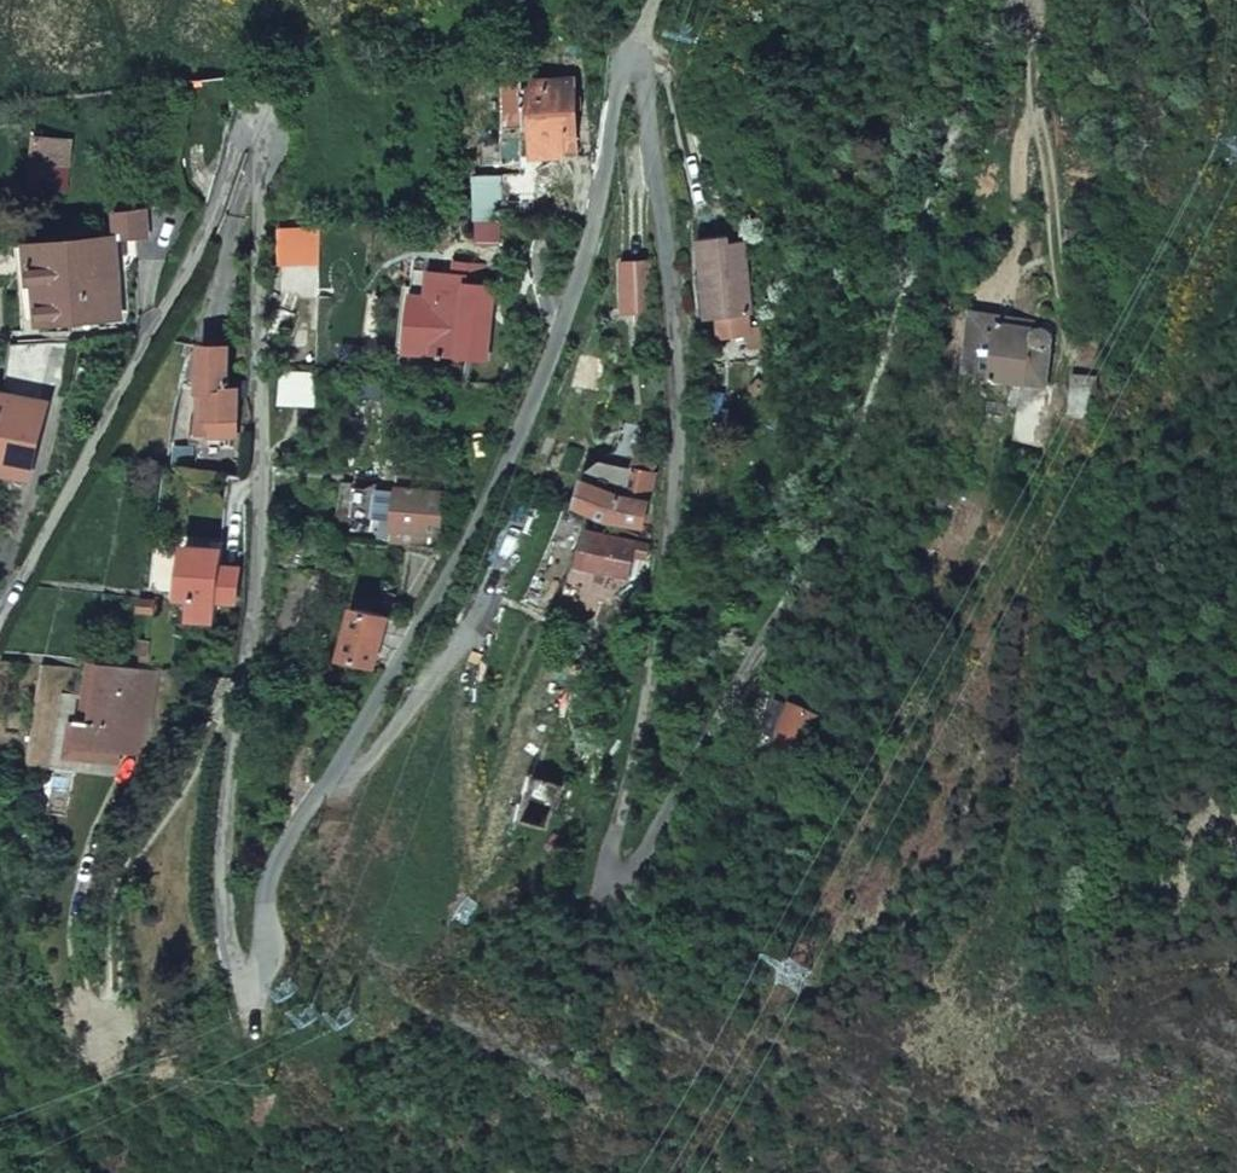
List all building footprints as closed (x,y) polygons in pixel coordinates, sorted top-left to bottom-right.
[(529,88),(530,159),(563,158),(563,130),(575,130),(573,87),(561,87),(529,88)] [(31,137),(27,184),(67,187),(71,140),(31,137)] [(476,177),(477,220),(504,219),(504,176),(476,177)] [(108,241),(140,237),(136,209),(104,214),(108,241)] [(700,240),(706,321),(718,320),(746,318),(749,318),(744,244),(728,246),(727,238),(700,240)] [(27,251),(37,327),(118,317),(108,241),(27,251)] [(438,294),(430,354),(487,360),(497,282),(483,280),(485,261),(457,258),(456,269),(432,267),(429,292),(438,294)] [(651,311),(650,262),(621,263),(621,312),(635,311),(651,311)] [(413,290),(406,351),(430,354),(438,294),(429,292),(413,290)] [(635,323),(652,322),(651,311),(635,311),(635,323)] [(992,362),(996,330),(1030,334),(1031,325),(970,317),(962,379),(976,381),(979,360),(992,362)] [(718,320),(720,339),(748,337),(746,318),(718,320)] [(1020,387),(1013,441),(1044,446),(1046,390),(1044,390),(1051,337),(996,330),(992,362),(979,360),(976,381),(1020,387)] [(225,391),(226,348),(200,347),(198,392),(207,392),(205,437),(234,438),(236,391),(225,391)] [(1096,420),(1097,380),(1072,378),(1071,384),(1070,418),(1096,420)] [(198,392),(198,437),(205,437),(207,392),(198,392)] [(26,476),(43,406),(0,395),(0,469),(26,476)] [(652,461),(634,457),(632,466),(649,470),(652,461)] [(642,529),(654,471),(649,470),(632,466),(629,465),(623,494),(584,475),(573,502),(621,525),(642,529)] [(398,474),(393,528),(393,533),(392,539),(429,543),(431,531),(441,532),(445,490),(440,490),(441,478),(398,474)] [(615,535),(608,565),(647,573),(653,544),(615,535)] [(181,545),(175,595),(188,596),(185,617),(212,620),(215,599),(235,601),(239,568),(221,566),(222,550),(181,545)] [(384,591),(379,607),(392,611),(398,594),(384,591)] [(353,607),(338,658),(371,665),(387,616),(353,607)] [(387,616),(371,665),(381,667),(405,625),(387,616)] [(89,661),(81,720),(92,722),(101,663),(89,661)] [(101,663),(92,722),(81,720),(78,720),(75,746),(125,753),(137,670),(103,666),(104,663),(101,663)] [(772,700),(758,733),(774,740),(789,707),(772,700)] [(797,754),(789,772),(811,781),(835,726),(789,707),(774,740),(773,744),(797,754)]
